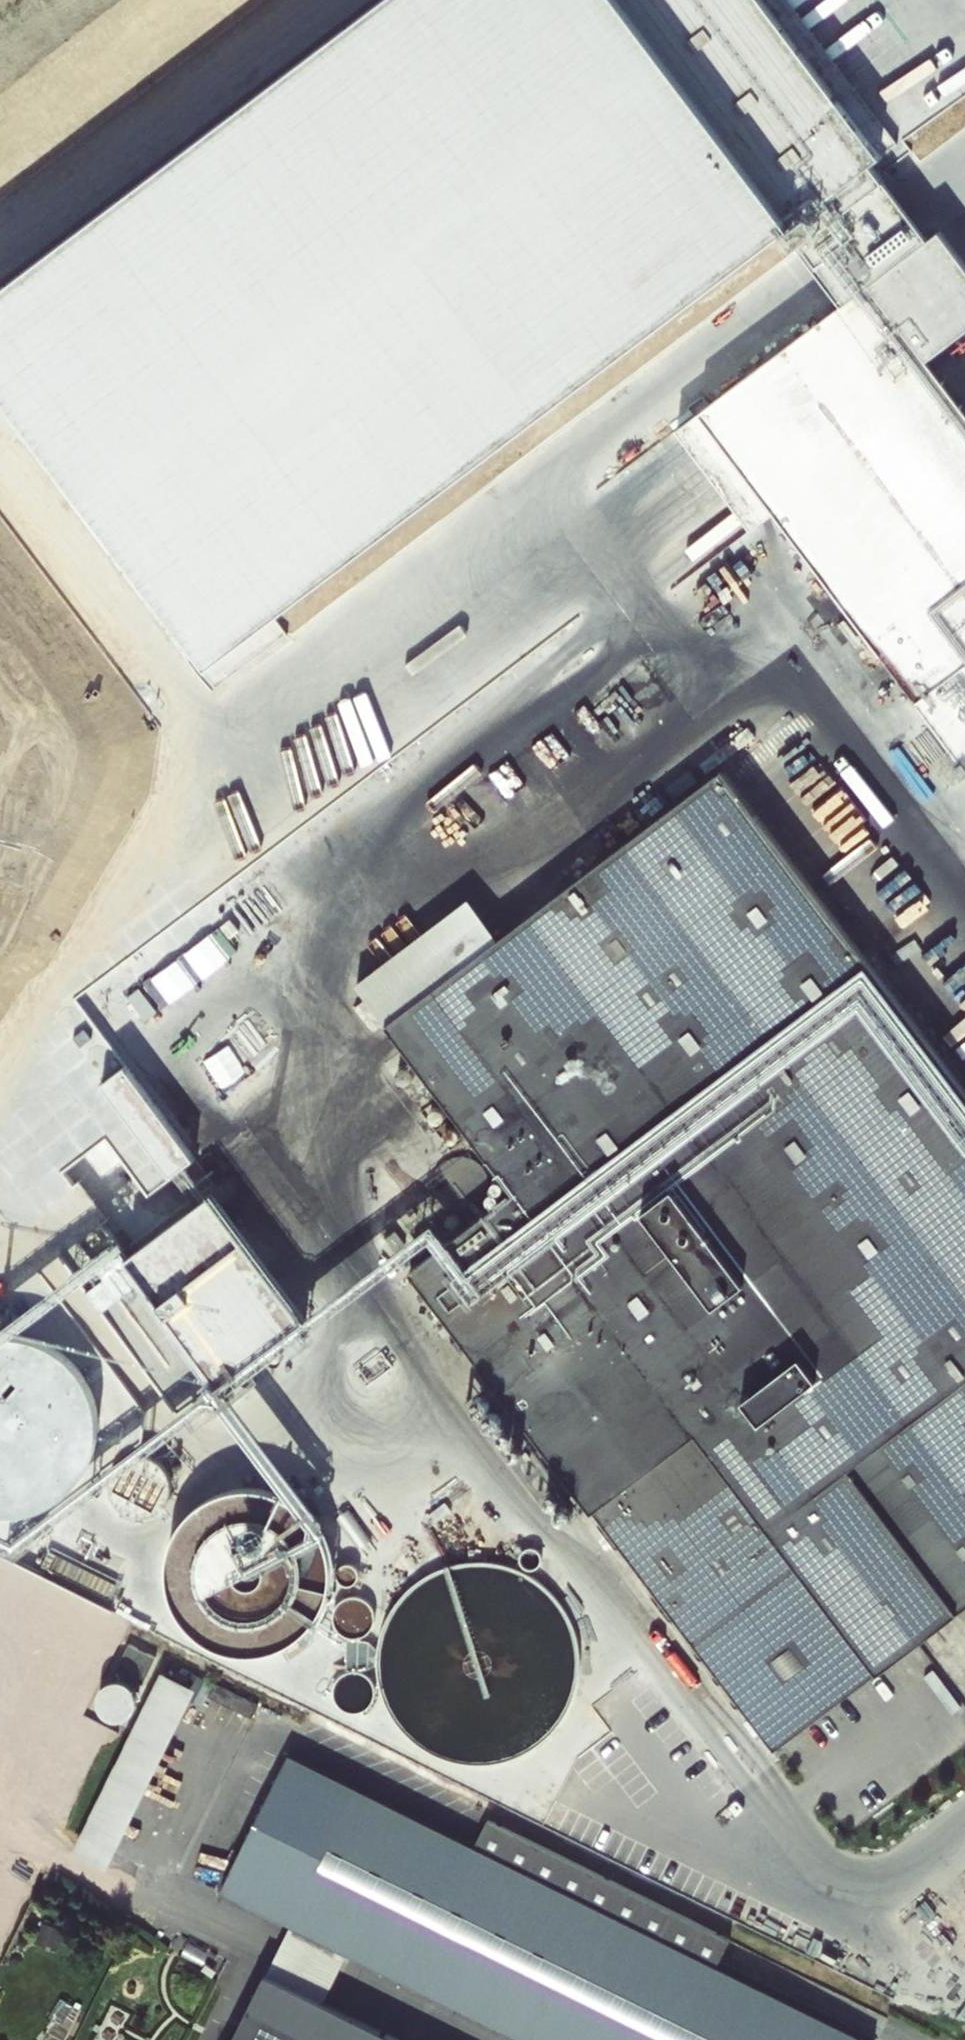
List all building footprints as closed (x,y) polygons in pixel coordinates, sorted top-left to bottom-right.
[(667,465),(693,446),(687,438),(661,456),(667,465)] [(729,487),(660,532),(673,551),(686,543),(695,557),(751,520),(729,487)] [(964,1605),(964,1091),(723,769),(499,936),(468,894),(350,982),(509,1195),(414,1266),(774,1747),(964,1605)] [(80,1850),(117,1866),(180,1718),(189,1722),(208,1678),(127,1643),(99,1708),(135,1723),(80,1850)] [(486,1821),(474,1844),(287,1751),(246,1834),(235,1828),(212,1875),(224,1880),(219,1890),(290,1925),(278,1948),(232,2039),(403,2039),(320,1999),(331,1976),(345,1949),(529,2039),(856,2039),(711,1968),(725,1939),(486,1821)]
